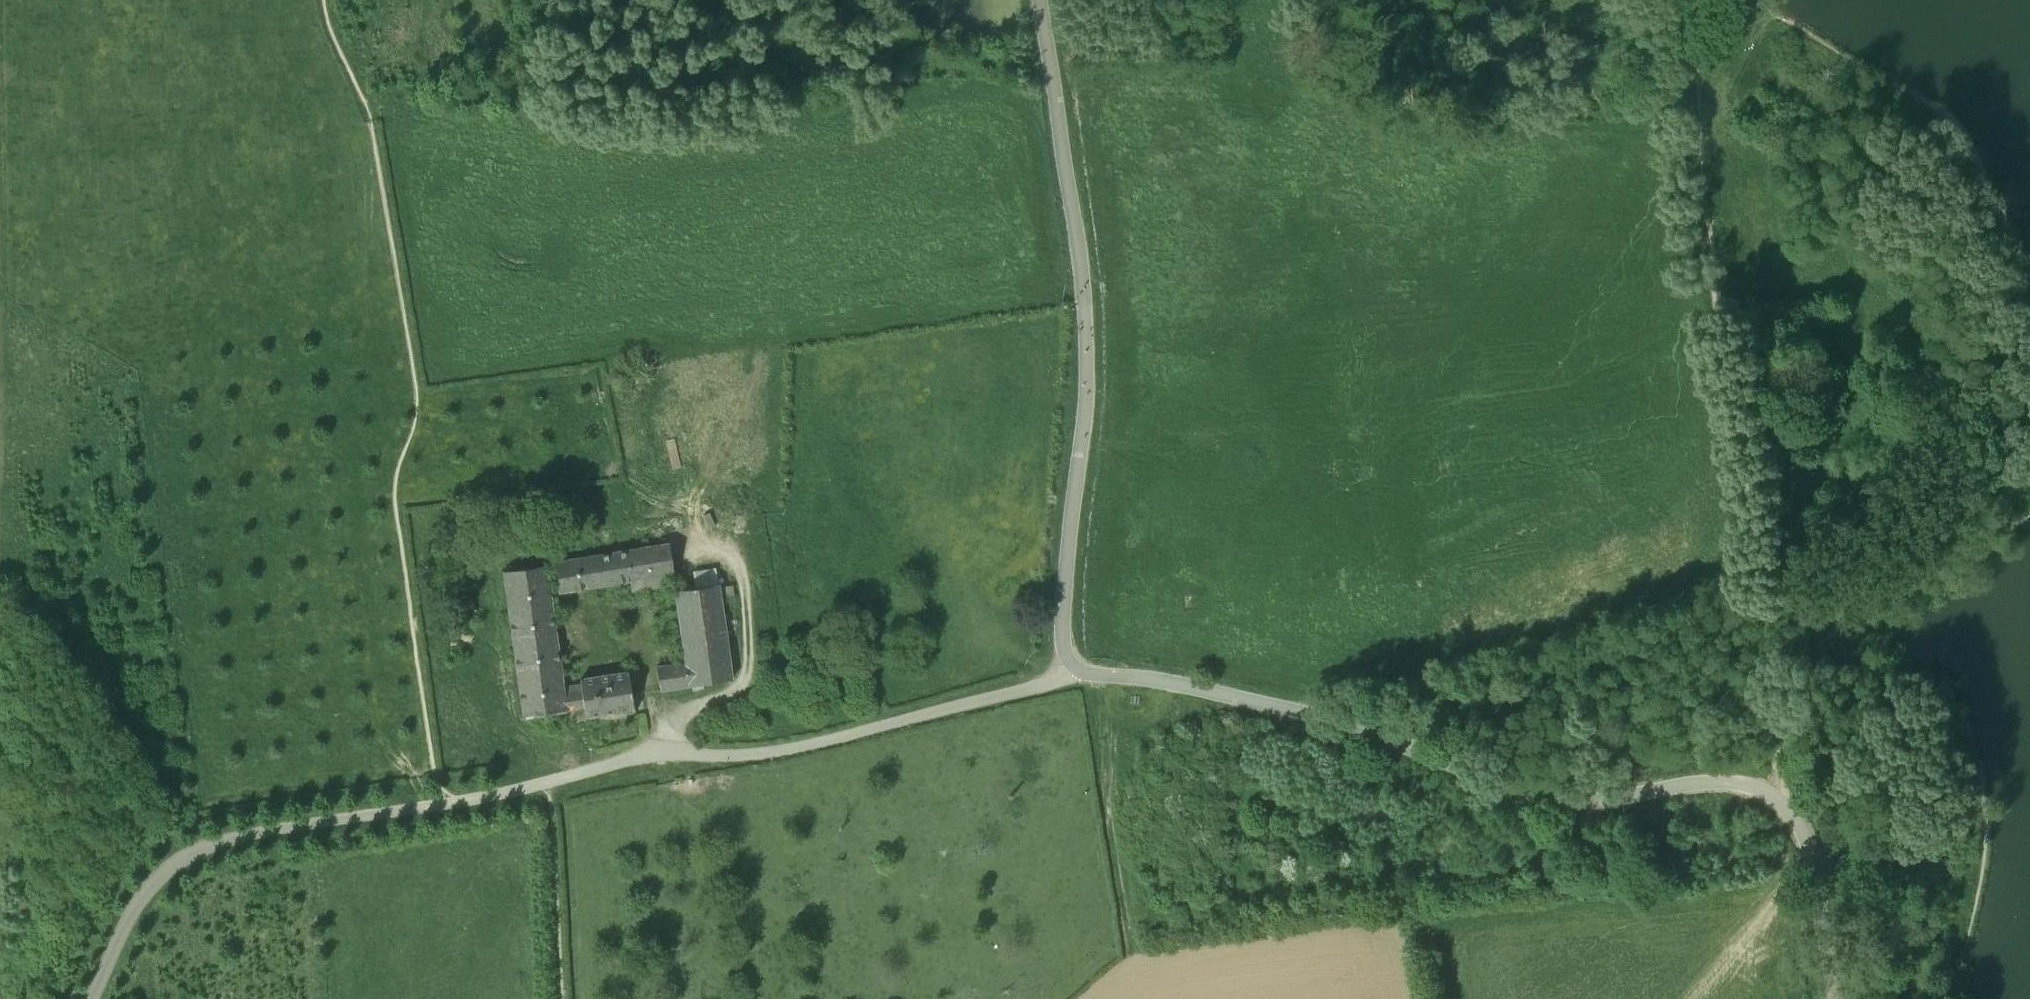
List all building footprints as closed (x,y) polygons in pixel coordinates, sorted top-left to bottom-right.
[(657,545),(554,562),(557,577),(559,593),(629,581),(631,591),(676,584),(669,543),(657,545)] [(566,710),(568,710),(566,695),(549,578),(557,577),(554,562),(501,571),(520,699),(523,719),(566,712),(566,710)] [(732,679),(728,660),(717,583),(676,590),(686,660),(655,665),(660,691),(732,679)] [(582,692),(566,695),(568,710),(584,708),(585,717),(634,710),(628,670),(580,678),(582,692)]
